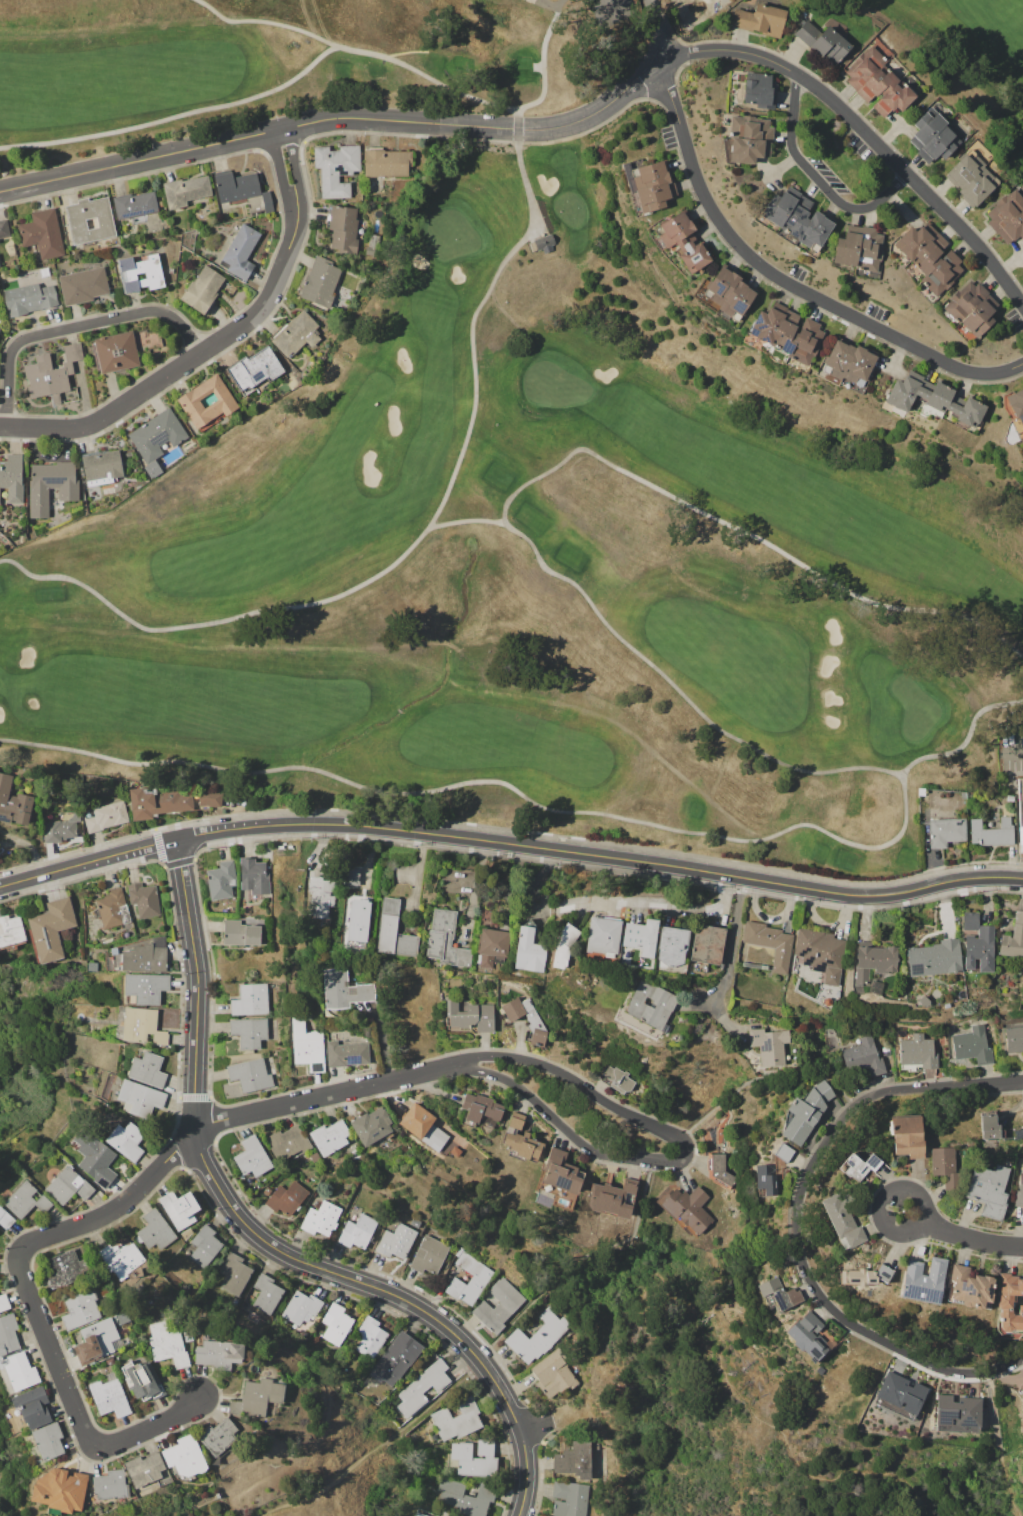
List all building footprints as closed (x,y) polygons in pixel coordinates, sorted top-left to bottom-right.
[(730,26),(735,8),(753,13),(756,2),(787,10),(779,39),(730,26)] [(794,33),(801,26),(798,23),(802,19),(805,22),(807,19),(821,32),(827,25),(851,46),(832,68),(794,33)] [(841,76),(856,62),(854,60),(862,52),(863,54),(878,39),(893,54),(883,64),(856,91),(841,76)] [(856,91),(883,64),(899,79),(882,96),(877,92),(867,102),(856,91)] [(746,72),(772,74),(771,83),(777,84),(775,109),(756,107),(756,104),(743,103),(746,72)] [(731,74),(744,75),(743,82),(730,80),(731,74)] [(882,96),(899,79),(908,89),(910,88),(915,93),(914,94),(916,96),(900,112),(897,108),(893,112),(890,109),(883,117),(872,106),(882,96)] [(908,140),(913,135),(913,134),(918,129),(913,124),(931,106),(937,113),(938,112),(944,117),(943,118),(947,123),(945,125),(919,150),(908,140)] [(720,113),(755,116),(755,118),(775,120),(774,130),(773,129),(771,158),(754,157),(754,164),(739,163),(738,166),(726,163),(722,138),(719,137),(720,113)] [(945,125),(949,129),(950,128),(956,133),(955,135),(961,141),(943,159),(939,154),(932,160),(931,159),(927,164),(917,153),(919,150),(945,125)] [(313,146),(330,145),(330,150),(340,150),(340,145),(359,144),(360,171),(353,171),(353,175),(339,175),(339,183),(351,182),(352,197),(321,199),(320,167),(314,168),(313,146)] [(944,175),(970,148),(986,164),(983,166),(960,190),(944,175)] [(364,149),(411,150),(411,169),(408,168),(408,177),(364,176),(364,149)] [(621,164),(644,157),(646,165),(648,164),(647,161),(653,160),(653,162),(666,159),(671,178),(672,178),(677,196),(663,200),(665,206),(651,210),(652,213),(637,217),(621,164)] [(960,190),(983,166),(999,182),(994,187),(996,189),(989,195),(988,194),(973,209),(960,196),(963,193),(960,190)] [(213,173),(232,169),(233,177),(257,172),(261,191),(269,190),(274,211),(265,213),(261,196),(246,199),(247,201),(228,205),(228,202),(219,204),(213,173)] [(162,182),(181,179),(181,180),(208,175),(212,195),(185,201),(186,207),(168,210),(162,182)] [(760,214),(774,193),(779,196),(787,185),(813,201),(807,210),(810,211),(806,217),(809,219),(815,210),(820,212),(821,211),(836,220),(825,239),(827,240),(817,255),(790,237),(791,235),(760,214)] [(1014,187),(1022,198),(1022,239),(1020,235),(1012,242),(986,211),(1014,187)] [(113,197),(130,193),(131,196),(154,191),(158,211),(144,214),(145,221),(133,224),(131,216),(117,219),(113,197)] [(64,206),(77,203),(77,200),(87,197),(88,201),(109,197),(116,236),(72,244),(64,206)] [(328,205),(357,208),(355,219),(357,219),(355,238),(358,238),(356,254),(330,252),(332,230),(329,229),(329,227),(326,227),(328,205)] [(31,213),(55,208),(64,255),(40,260),(37,244),(22,247),(17,223),(32,220),(31,213)] [(659,225),(685,208),(692,219),(690,220),(695,228),(691,231),(699,243),(703,240),(707,247),(705,248),(712,260),(701,267),(704,272),(700,275),(697,270),(689,274),(674,250),(670,253),(666,247),(660,250),(653,238),(663,232),(659,225)] [(11,237),(0,240),(0,220),(7,219),(11,237)] [(893,244),(911,226),(916,231),(921,225),(922,226),(927,221),(949,242),(939,252),(940,254),(938,256),(941,258),(950,249),(962,260),(958,264),(963,269),(952,280),(953,282),(931,304),(915,286),(924,274),(893,244)] [(242,223),(261,234),(246,259),(255,264),(246,280),(218,264),(242,223)] [(846,223),(877,228),(877,232),(886,233),(879,279),(854,275),(855,266),(832,262),(836,238),(844,239),(846,223)] [(375,225),(378,224),(381,224),(382,227),(382,230),(379,232),(376,231),(374,228),(375,225)] [(370,233),(381,234),(378,256),(365,255),(366,247),(368,247),(370,233)] [(529,242),(550,234),(554,244),(552,245),(554,251),(543,254),(542,249),(537,251),(537,249),(532,251),(529,242)] [(117,260),(158,252),(165,287),(148,290),(147,286),(139,288),(140,292),(124,295),(117,260)] [(299,296),(316,255),(343,266),(333,290),(335,291),(329,308),(327,307),(326,311),(303,302),(305,298),(299,296)] [(692,296),(706,275),(712,280),(723,263),(743,276),(741,279),(758,290),(746,308),(749,310),(745,316),(742,315),(736,324),(692,296)] [(205,265),(224,277),(216,291),(217,292),(213,298),(216,300),(205,316),(179,299),(191,280),(194,282),(205,265)] [(58,275),(104,266),(110,293),(93,297),(94,300),(64,306),(58,275)] [(2,290),(13,287),(13,285),(17,284),(18,286),(46,280),(46,284),(53,282),(58,305),(26,312),(27,314),(9,318),(2,290)] [(942,307),(970,280),(975,285),(979,281),(990,293),(988,294),(999,306),(989,315),(994,320),(976,338),(955,317),(953,319),(942,307)] [(742,342),(753,321),(754,322),(760,310),(766,313),(773,300),(788,307),(787,309),(799,316),(795,324),(797,325),(794,331),(798,333),(806,317),(821,324),(818,329),(825,332),(818,345),(819,345),(805,374),(782,363),(781,365),(767,358),(769,356),(742,342)] [(270,341),(272,339),(269,337),(285,322),(287,325),(303,309),(319,326),(315,330),(317,331),(319,329),(321,331),(317,335),(320,339),(312,347),(306,342),(296,351),(294,349),(286,357),(270,341)] [(94,338),(132,330),(133,331),(146,329),(147,332),(159,330),(162,346),(148,349),(149,354),(141,355),(142,357),(138,358),(140,365),(101,373),(100,370),(96,370),(91,344),(95,343),(94,338)] [(816,374),(826,355),(828,356),(838,336),(862,348),(863,345),(879,353),(872,366),(876,367),(862,397),(816,374)] [(36,355),(49,353),(52,369),(63,367),(62,363),(66,362),(63,345),(81,342),(84,359),(72,361),(74,373),(67,374),(69,388),(76,386),(78,400),(52,405),(50,395),(29,399),(23,365),(37,362),(36,355)] [(225,368),(245,355),(247,358),(268,345),(285,371),(269,382),(271,385),(259,393),(257,390),(245,398),(225,368)] [(903,417),(881,406),(895,379),(902,382),(908,369),(923,377),(922,379),(909,407),(903,417)] [(176,399),(216,372),(239,408),(227,416),(230,420),(221,425),(219,422),(200,434),(199,433),(194,436),(185,422),(189,419),(176,399)] [(934,385),(937,378),(945,382),(944,385),(955,390),(953,394),(946,409),(941,419),(930,413),(928,416),(920,413),(934,385)] [(909,407),(922,379),(934,385),(920,413),(909,407)] [(1006,395),(1022,386),(1022,412),(1015,415),(1006,395)] [(953,394),(965,400),(953,425),(943,419),(948,410),(946,409),(953,394)] [(965,400),(968,395),(975,398),(974,400),(986,406),(984,411),(987,412),(975,435),(953,425),(965,400)] [(126,434),(169,406),(189,436),(171,447),(168,442),(159,447),(163,453),(154,459),(162,472),(148,481),(132,448),(135,447),(126,434)] [(1015,415),(1022,412),(1022,432),(1015,415)] [(161,457),(178,446),(184,454),(164,468),(161,463),(164,461),(161,457)] [(81,456),(83,455),(83,454),(99,451),(99,453),(118,450),(123,476),(85,482),(84,476),(81,476),(80,470),(83,469),(81,456)] [(3,492),(0,492),(0,461),(7,461),(7,454),(21,454),(21,483),(23,483),(22,504),(7,504),(7,488),(3,488),(3,492)] [(30,518),(30,464),(56,464),(56,462),(75,462),(75,479),(78,480),(78,501),(58,501),(58,488),(48,488),(48,518),(30,518)] [(11,822),(0,820),(0,773),(12,775),(8,795),(15,797),(16,793),(33,797),(27,825),(11,822)] [(128,789),(142,787),(142,789),(154,787),(155,792),(179,789),(179,794),(191,792),(193,809),(157,814),(157,816),(151,816),(152,818),(132,820),(128,789)] [(197,790),(206,789),(213,791),(213,790),(218,790),(218,792),(222,792),(221,807),(207,805),(199,806),(197,790)] [(92,808),(122,801),(128,821),(102,828),(102,829),(87,833),(83,819),(94,816),(92,808)] [(42,821),(68,821),(67,818),(68,818),(70,818),(71,817),(72,816),(72,815),(72,814),(72,813),(72,811),(80,811),(80,821),(75,821),(76,837),(71,838),(71,839),(61,840),(61,841),(51,842),(49,843),(46,843),(45,842),(43,842),(42,821)] [(969,818),(981,818),(981,829),(1000,828),(1000,817),(1010,816),(1011,825),(1013,825),(1014,845),(980,846),(980,844),(978,844),(970,844),(969,818)] [(927,819),(965,818),(966,841),(946,842),(946,848),(928,849),(927,819)] [(239,858),(249,858),(254,858),(254,863),(265,862),(265,872),(269,871),(270,894),(259,894),(259,899),(247,899),(246,890),(243,890),(243,889),(240,889),(239,858)] [(205,871),(218,868),(217,862),(232,860),(236,885),(230,886),(232,897),(210,900),(205,871)] [(343,869),(360,868),(360,885),(343,886),(343,869)] [(308,876),(337,878),(335,906),(332,906),(331,918),(309,917),(310,892),(307,892),(308,876)] [(126,884),(141,882),(142,887),(155,885),(160,914),(138,918),(136,905),(132,906),(132,904),(130,904),(126,884)] [(95,900),(103,898),(102,896),(107,894),(106,891),(120,887),(125,904),(131,922),(123,924),(122,923),(103,929),(100,917),(94,919),(91,910),(97,908),(95,900)] [(27,918),(47,912),(45,903),(69,896),(76,926),(59,930),(64,949),(61,950),(64,958),(39,965),(39,962),(36,963),(27,929),(30,929),(27,918)] [(380,914),(381,914),(382,897),(399,899),(396,933),(419,936),(417,956),(376,951),(380,914)] [(349,906),(364,908),(371,909),(367,949),(344,947),(349,906)] [(433,908),(457,911),(453,939),(451,939),(450,947),(472,950),(469,970),(428,964),(429,962),(426,962),(427,958),(425,957),(429,930),(430,930),(433,908)] [(1016,910),(1022,911),(1022,957),(998,953),(1001,934),(1012,936),(1016,910)] [(965,935),(974,935),(974,938),(978,938),(978,930),(962,929),(962,912),(978,912),(978,925),(994,925),(994,939),(993,939),(993,957),(994,957),(994,972),(979,972),(979,958),(974,958),(974,969),(964,969),(965,935)] [(6,947),(0,948),(0,916),(7,914),(8,919),(19,916),(26,940),(24,940),(25,942),(15,944),(16,947),(6,950),(6,947)] [(590,917),(603,919),(603,916),(621,919),(620,921),(622,921),(617,954),(615,953),(614,958),(605,957),(605,952),(604,952),(604,953),(591,951),(591,953),(585,952),(590,917)] [(519,925),(523,926),(530,918),(538,928),(536,943),(547,945),(543,972),(513,968),(519,925)] [(658,920),(653,959),(640,957),(641,949),(622,946),(625,923),(645,925),(646,918),(658,920)] [(223,919),(240,920),(240,924),(244,924),(244,925),(260,926),(260,945),(243,944),(243,946),(223,945),(223,919)] [(745,920),(766,924),(765,926),(782,929),(781,933),(794,935),(787,975),(771,972),(775,948),(742,943),(745,920)] [(566,922),(580,932),(570,947),(572,949),(566,969),(551,966),(557,940),(555,939),(566,922)] [(696,924),(725,929),(720,965),(690,961),(696,924)] [(661,926),(689,931),(684,966),(655,961),(661,926)] [(481,927),(511,932),(507,957),(504,957),(503,963),(502,963),(502,968),(499,968),(499,963),(493,962),(492,969),(476,967),(481,927)] [(798,928),(834,934),(834,938),(847,940),(843,969),(841,969),(838,987),(823,984),(825,973),(811,970),(812,966),(801,964),(802,956),(794,955),(798,928)] [(109,948),(164,934),(165,947),(167,947),(166,973),(113,971),(105,971),(103,956),(111,956),(109,948)] [(907,948),(933,946),(933,944),(940,944),(940,940),(946,940),(949,938),(952,939),(959,939),(962,972),(910,977),(909,964),(906,961),(908,958),(907,948)] [(855,943),(859,944),(859,941),(872,942),(872,947),(882,948),(882,947),(887,948),(887,946),(891,947),(892,945),(894,947),(898,947),(897,957),(898,958),(898,960),(897,962),(896,976),(885,975),(884,983),(879,996),(867,992),(869,987),(862,986),(864,993),(854,993),(852,985),(855,943)] [(87,962),(97,962),(96,971),(87,971),(87,962)] [(322,970),(347,968),(348,986),(356,986),(356,985),(377,983),(379,1001),(359,1002),(359,1004),(350,1005),(350,1006),(325,1008),(322,970)] [(124,974),(169,975),(169,990),(159,989),(159,1005),(125,1004),(125,995),(123,995),(124,974)] [(641,980),(651,986),(653,983),(679,998),(664,1024),(669,1026),(664,1034),(627,1013),(628,1011),(626,1010),(630,1004),(628,1003),(641,980)] [(239,984),(267,983),(268,1015),(230,1016),(230,999),(239,999),(239,984)] [(920,1006),(920,999),(924,995),(929,1001),(929,1006),(920,1006)] [(500,1006),(517,997),(520,1002),(527,998),(527,999),(529,998),(532,1003),(531,1004),(547,1032),(544,1040),(548,1041),(546,1048),(542,1047),(528,1043),(529,1041),(524,1039),(527,1031),(531,1033),(524,1020),(517,1018),(509,1022),(507,1018),(506,1019),(502,1012),(503,1012),(500,1006)] [(466,1004),(493,1004),(493,1011),(493,1032),(475,1032),(475,1027),(460,1027),(458,1029),(448,1029),(448,1026),(445,1026),(445,1017),(446,1017),(446,999),(458,999),(458,1011),(466,1011),(466,1004)] [(124,1007),(157,1010),(155,1031),(167,1032),(167,1034),(168,1034),(167,1045),(152,1044),(152,1043),(145,1042),(121,1040),(124,1007)] [(290,1017),(304,1016),(305,1030),(304,1030),(304,1033),(310,1032),(322,1031),(324,1072),(308,1073),(308,1063),(294,1064),(290,1017)] [(1003,1019),(1022,1017),(1022,1051),(1006,1053),(1003,1019)] [(228,1020),(266,1018),(267,1039),(260,1039),(260,1049),(238,1050),(238,1035),(229,1035),(228,1020)] [(950,1035),(972,1031),(971,1025),(983,1023),(987,1048),(991,1047),(994,1062),(976,1065),(975,1057),(954,1060),(950,1035)] [(748,1029),(764,1028),(764,1032),(789,1030),(790,1043),(783,1043),(785,1064),(760,1067),(758,1046),(749,1047),(748,1029)] [(841,1050),(862,1044),(860,1037),(871,1034),(878,1058),(882,1057),(887,1072),(870,1077),(868,1068),(847,1074),(841,1050)] [(899,1040),(933,1039),(934,1052),(937,1052),(937,1068),(923,1069),(923,1071),(907,1072),(907,1069),(901,1069),(901,1065),(900,1065),(899,1040)] [(326,1041),(336,1040),(337,1045),(368,1042),(369,1062),(346,1064),(346,1066),(328,1067),(326,1041)] [(126,1076),(127,1074),(126,1074),(127,1070),(128,1070),(131,1063),(130,1062),(131,1058),(133,1058),(133,1056),(141,1059),(144,1050),(145,1051),(146,1050),(150,1052),(150,1053),(162,1057),(158,1070),(167,1074),(162,1088),(126,1076)] [(225,1066),(262,1057),(266,1074),(271,1073),(274,1086),(242,1093),(239,1079),(229,1082),(225,1066)] [(607,1064),(614,1068),(615,1067),(624,1072),(625,1071),(629,1073),(627,1077),(635,1082),(629,1091),(624,1092),(622,1094),(608,1086),(611,1081),(603,1077),(603,1071),(607,1064)] [(123,1079),(166,1094),(161,1109),(152,1106),(147,1119),(122,1110),(124,1102),(115,1099),(123,1079)] [(781,1134),(783,1131),(788,1110),(787,1109),(795,1097),(802,1101),(812,1087),(823,1079),(835,1096),(825,1103),(826,1107),(799,1147),(781,1134)] [(465,1093),(474,1096),(475,1093),(493,1099),(492,1102),(504,1106),(499,1121),(480,1114),(477,1124),(475,1123),(474,1127),(460,1122),(465,1109),(461,1108),(465,1093)] [(398,1122),(415,1100),(437,1117),(431,1124),(449,1137),(437,1152),(398,1122)] [(349,1122),(366,1112),(367,1114),(375,1110),(373,1107),(378,1104),(379,1107),(381,1106),(382,1109),(383,1109),(388,1116),(387,1117),(391,1123),(388,1125),(392,1130),(364,1147),(349,1122)] [(502,1143),(507,1132),(512,1134),(514,1129),(507,1126),(513,1111),(525,1116),(519,1130),(518,1130),(516,1133),(523,1136),(525,1131),(530,1133),(528,1138),(531,1139),(532,1137),(535,1139),(535,1140),(543,1144),(535,1162),(524,1158),(523,1161),(507,1154),(510,1146),(502,1143)] [(979,1116),(985,1115),(985,1112),(994,1112),(994,1115),(995,1115),(995,1124),(999,1124),(999,1129),(1005,1129),(1005,1137),(990,1138),(986,1140),(982,1138),(981,1131),(980,1131),(979,1116)] [(890,1116),(920,1114),(922,1140),(923,1140),(924,1158),(894,1160),(893,1153),(894,1153),(893,1135),(891,1135),(890,1116)] [(308,1133),(322,1124),(325,1129),(341,1119),(350,1134),(345,1137),(348,1142),(322,1157),(308,1133)] [(104,1141),(118,1124),(124,1129),(129,1122),(144,1133),(135,1145),(143,1151),(133,1163),(104,1141)] [(264,1138),(278,1130),(281,1134),(297,1125),(304,1137),(306,1136),(312,1148),(303,1153),(303,1152),(292,1158),(291,1156),(279,1163),(264,1138)] [(75,1166),(83,1155),(76,1150),(79,1146),(71,1140),(81,1127),(116,1153),(106,1167),(117,1175),(105,1190),(92,1180),(92,1179),(75,1166)] [(253,1133),(273,1167),(255,1178),(251,1171),(242,1176),(231,1157),(244,1149),(239,1141),(253,1133)] [(774,1154),(782,1143),(795,1151),(787,1163),(774,1154)] [(541,1181),(545,1170),(542,1169),(552,1146),(568,1153),(564,1162),(577,1167),(576,1169),(584,1172),(575,1195),(541,1181)] [(930,1149),(955,1147),(956,1173),(958,1173),(959,1190),(944,1191),(944,1177),(932,1177),(930,1149)] [(709,1152),(725,1152),(725,1165),(730,1165),(730,1171),(725,1172),(738,1178),(731,1191),(709,1179),(709,1170),(707,1170),(707,1158),(709,1158),(709,1152)] [(852,1153),(863,1163),(872,1153),(882,1162),(873,1172),(870,1170),(858,1183),(851,1176),(848,1177),(838,1168),(852,1153)] [(43,1188),(66,1163),(68,1165),(69,1165),(72,1168),(70,1170),(72,1171),(73,1170),(78,1175),(82,1180),(83,1179),(94,1190),(84,1201),(75,1192),(62,1206),(43,1188)] [(755,1165),(773,1165),(774,1175),(776,1175),(777,1195),(755,1197),(755,1189),(757,1189),(755,1165)] [(1009,1168),(1002,1192),(1007,1193),(1005,1201),(1006,1205),(1001,1221),(980,1215),(983,1203),(966,1198),(975,1166),(994,1171),(996,1165),(1009,1168)] [(1021,1173),(1022,1173),(1022,1207),(1014,1206),(1015,1191),(1019,1191),(1021,1173)] [(591,1182),(603,1185),(603,1182),(610,1184),(609,1186),(622,1189),(624,1177),(637,1181),(627,1220),(615,1217),(616,1214),(600,1210),(599,1212),(585,1209),(591,1182)] [(2,1203),(25,1179),(41,1195),(42,1194),(53,1204),(43,1214),(34,1205),(20,1220),(2,1203)] [(264,1203),(279,1184),(286,1190),(293,1180),(309,1191),(298,1205),(300,1206),(297,1211),(295,1209),(289,1217),(278,1208),(276,1212),(264,1203)] [(655,1202),(664,1192),(666,1195),(671,1189),(673,1191),(675,1189),(681,1194),(684,1191),(688,1195),(697,1186),(709,1197),(703,1204),(708,1209),(706,1212),(714,1220),(710,1224),(709,1222),(695,1237),(691,1233),(690,1235),(659,1205),(659,1206),(655,1202)] [(263,1192),(267,1187),(271,1190),(267,1195),(263,1192)] [(157,1198),(171,1190),(176,1199),(190,1191),(200,1208),(191,1213),(195,1220),(177,1231),(157,1198)] [(821,1201),(841,1192),(856,1226),(857,1227),(861,1225),(868,1240),(850,1249),(849,1248),(844,1250),(821,1201)] [(299,1227),(310,1207),(316,1211),(323,1199),(341,1209),(334,1222),(338,1224),(334,1230),(331,1228),(327,1237),(315,1230),(313,1235),(299,1227)] [(6,1230),(0,1225),(0,1207),(15,1221),(6,1230)] [(153,1207),(176,1237),(159,1250),(155,1244),(148,1249),(135,1232),(146,1223),(141,1216),(153,1207)] [(337,1241),(347,1220),(355,1224),(355,1222),(354,1222),(357,1214),(359,1215),(360,1213),(377,1221),(371,1235),(374,1236),(371,1242),(368,1240),(364,1249),(352,1243),(350,1247),(337,1241)] [(375,1250),(385,1230),(392,1234),(398,1222),(417,1232),(403,1259),(391,1253),(389,1257),(375,1250)] [(204,1268),(189,1256),(196,1247),(190,1242),(204,1223),(215,1232),(212,1235),(223,1244),(204,1268)] [(180,1233),(189,1228),(192,1232),(184,1241),(180,1233)] [(409,1266),(425,1234),(449,1247),(435,1275),(423,1269),(421,1273),(409,1266)] [(95,1252),(112,1240),(126,1237),(131,1243),(132,1242),(136,1247),(138,1245),(148,1258),(145,1260),(146,1261),(145,1262),(147,1265),(142,1276),(129,1278),(127,1275),(119,1281),(112,1270),(110,1272),(95,1252)] [(42,1276),(49,1273),(47,1267),(49,1266),(47,1259),(73,1249),(78,1261),(85,1257),(90,1268),(77,1274),(79,1279),(49,1291),(42,1276)] [(218,1271),(229,1251),(243,1259),(241,1263),(253,1270),(238,1297),(219,1286),(225,1275),(218,1271)] [(462,1251),(494,1272),(471,1306),(458,1297),(456,1300),(444,1292),(454,1277),(466,1285),(472,1275),(454,1262),(462,1251)] [(907,1259),(923,1262),(921,1274),(927,1275),(931,1255),(946,1258),(938,1304),(900,1297),(907,1259)] [(953,1263),(970,1267),(968,1277),(973,1279),(974,1275),(983,1277),(983,1275),(992,1277),(992,1278),(994,1279),(990,1299),(992,1299),(990,1309),(983,1308),(983,1310),(960,1305),(961,1303),(947,1301),(950,1287),(947,1287),(949,1279),(950,1279),(953,1263)] [(839,1284),(839,1271),(848,1271),(848,1270),(859,1270),(859,1268),(868,1268),(868,1270),(872,1270),(872,1271),(876,1271),(881,1264),(894,1271),(887,1283),(877,1278),(877,1282),(876,1284),(866,1284),(866,1286),(859,1286),(859,1284),(856,1284),(856,1285),(849,1285),(849,1284),(839,1284)] [(252,1286),(261,1273),(273,1280),(272,1283),(284,1291),(269,1316),(251,1305),(260,1291),(252,1286)] [(1018,1278),(1022,1278),(1022,1333),(1018,1339),(1002,1338),(997,1329),(998,1320),(1000,1320),(1001,1308),(997,1308),(1000,1273),(1011,1274),(1011,1276),(1019,1276),(1018,1278)] [(471,1312),(483,1300),(492,1309),(499,1302),(488,1291),(491,1288),(490,1287),(498,1279),(499,1280),(502,1276),(525,1299),(502,1322),(504,1324),(494,1335),(471,1312)] [(757,1286),(778,1276),(785,1292),(798,1286),(804,1300),(780,1311),(777,1306),(770,1309),(764,1296),(761,1297),(757,1286)] [(65,1331),(59,1316),(68,1313),(63,1300),(92,1287),(97,1299),(94,1300),(101,1316),(65,1331)] [(296,1291),(308,1298),(310,1294),(324,1303),(316,1317),(307,1312),(299,1325),(287,1318),(285,1319),(282,1317),(282,1315),(283,1313),(281,1312),(292,1293),(294,1294),(296,1291)] [(10,1308),(0,1312),(0,1294),(4,1293),(10,1308)] [(234,1297),(238,1300),(235,1306),(230,1303),(234,1297)] [(321,1322),(332,1302),(345,1309),(342,1313),(354,1319),(349,1328),(351,1329),(348,1334),(346,1333),(338,1347),(336,1346),(336,1347),(332,1345),(333,1343),(321,1337),(328,1326),(321,1322)] [(504,1341),(517,1328),(528,1339),(544,1323),(537,1316),(548,1306),(553,1311),(552,1313),(558,1319),(562,1315),(570,1324),(558,1335),(560,1337),(542,1354),(541,1353),(536,1358),(534,1357),(526,1365),(504,1341)] [(115,1313),(125,1309),(130,1320),(120,1325),(115,1313)] [(785,1331),(798,1319),(799,1320),(809,1310),(824,1325),(814,1334),(816,1336),(818,1334),(826,1343),(824,1345),(827,1349),(813,1363),(808,1358),(808,1356),(803,1350),(800,1351),(791,1341),(792,1338),(785,1331)] [(7,1354),(0,1356),(0,1317),(13,1313),(18,1329),(14,1330),(20,1348),(7,1352),(7,1354)] [(366,1315),(379,1323),(377,1326),(388,1334),(371,1360),(354,1350),(361,1338),(354,1334),(366,1315)] [(78,1330),(110,1316),(119,1337),(121,1336),(125,1347),(105,1355),(106,1357),(81,1368),(72,1347),(76,1345),(83,1342),(78,1330)] [(147,1338),(151,1337),(148,1324),(164,1320),(167,1333),(179,1330),(184,1352),(186,1351),(190,1366),(175,1370),(171,1356),(153,1361),(147,1338)] [(369,1372),(401,1330),(424,1347),(409,1366),(408,1365),(397,1380),(396,1379),(390,1387),(369,1372)] [(203,1340),(229,1342),(229,1343),(244,1344),(242,1359),(241,1359),(241,1362),(231,1362),(230,1371),(209,1369),(209,1365),(194,1364),(196,1346),(202,1346),(203,1340)] [(529,1368),(557,1348),(565,1359),(563,1360),(567,1365),(566,1366),(576,1380),(577,1380),(580,1383),(567,1393),(565,1390),(559,1394),(557,1392),(547,1400),(534,1383),(537,1382),(529,1372),(531,1370),(529,1368)] [(14,1393),(3,1365),(10,1363),(7,1357),(23,1350),(30,1367),(34,1366),(41,1382),(14,1393)] [(105,1360),(112,1357),(115,1364),(108,1367),(105,1360)] [(148,1360),(166,1394),(153,1400),(151,1397),(142,1401),(140,1397),(136,1399),(131,1389),(128,1391),(115,1367),(120,1365),(119,1363),(129,1358),(133,1365),(137,1363),(140,1362),(141,1364),(148,1360)] [(397,1394),(418,1377),(417,1376),(440,1358),(440,1359),(441,1358),(445,1362),(444,1363),(448,1368),(444,1371),(451,1380),(436,1392),(431,1386),(421,1393),(423,1396),(424,1395),(427,1399),(426,1399),(428,1401),(406,1418),(396,1406),(402,1401),(397,1394)] [(911,1388),(914,1382),(927,1388),(913,1416),(901,1409),(903,1404),(900,1403),(897,1408),(874,1397),(887,1370),(908,1381),(906,1386),(911,1388)] [(87,1385),(99,1380),(101,1384),(107,1381),(104,1374),(113,1371),(116,1378),(117,1378),(131,1413),(116,1418),(113,1410),(99,1415),(87,1385)] [(285,1385),(282,1404),(267,1402),(265,1418),(240,1414),(240,1416),(227,1414),(230,1399),(241,1401),(244,1380),(259,1382),(260,1377),(271,1379),(271,1383),(285,1385)] [(9,1398),(41,1385),(48,1402),(40,1405),(42,1408),(45,1407),(51,1421),(29,1430),(26,1422),(24,1423),(19,1412),(16,1413),(14,1408),(13,1409),(9,1398)] [(978,1427),(934,1425),(936,1394),(952,1395),(951,1402),(957,1402),(957,1397),(980,1398),(978,1427)] [(429,1415),(446,1407),(451,1418),(461,1414),(455,1402),(471,1395),(479,1413),(476,1415),(477,1417),(478,1417),(480,1421),(479,1421),(482,1426),(457,1438),(455,1435),(442,1441),(429,1415)] [(195,1435),(208,1424),(212,1428),(226,1416),(238,1431),(232,1436),(232,1448),(219,1458),(219,1464),(210,1464),(210,1458),(206,1452),(206,1453),(196,1441),(199,1439),(195,1435)] [(30,1432),(57,1421),(63,1437),(58,1440),(64,1453),(43,1462),(30,1432)] [(161,1451),(177,1444),(176,1440),(192,1433),(207,1469),(193,1475),(194,1477),(186,1481),(174,1479),(169,1466),(167,1467),(161,1451)] [(456,1476),(457,1459),(449,1459),(450,1454),(449,1453),(450,1443),(458,1443),(458,1442),(472,1442),(471,1457),(484,1458),(484,1456),(476,1455),(477,1439),(494,1440),(493,1457),(497,1458),(496,1479),(456,1476)] [(552,1453),(561,1453),(561,1449),(571,1449),(571,1441),(590,1441),(590,1443),(597,1443),(597,1449),(590,1449),(590,1480),(577,1480),(577,1475),(572,1475),(572,1472),(552,1472),(552,1453)] [(123,1462),(139,1456),(140,1459),(158,1452),(164,1467),(165,1467),(171,1481),(159,1486),(160,1488),(137,1497),(123,1462)] [(60,1512),(59,1515),(56,1515),(50,1515),(48,1515),(45,1512),(47,1504),(28,1500),(33,1484),(35,1480),(52,1467),(67,1470),(66,1474),(72,1475),(73,1471),(88,1475),(80,1511),(72,1510),(71,1514),(60,1512)] [(123,1468),(125,1497),(123,1497),(124,1504),(115,1505),(115,1497),(114,1497),(112,1497),(112,1498),(96,1499),(95,1493),(93,1493),(92,1475),(106,1474),(106,1470),(123,1468)] [(489,1501),(485,1515),(469,1515),(435,1507),(439,1491),(437,1490),(440,1477),(465,1484),(466,1480),(479,1483),(480,1480),(497,1484),(493,1502),(489,1501)] [(589,1485),(585,1515),(551,1515),(552,1509),(551,1509),(551,1505),(552,1505),(553,1501),(563,1502),(564,1499),(551,1498),(553,1481),(589,1485)]
